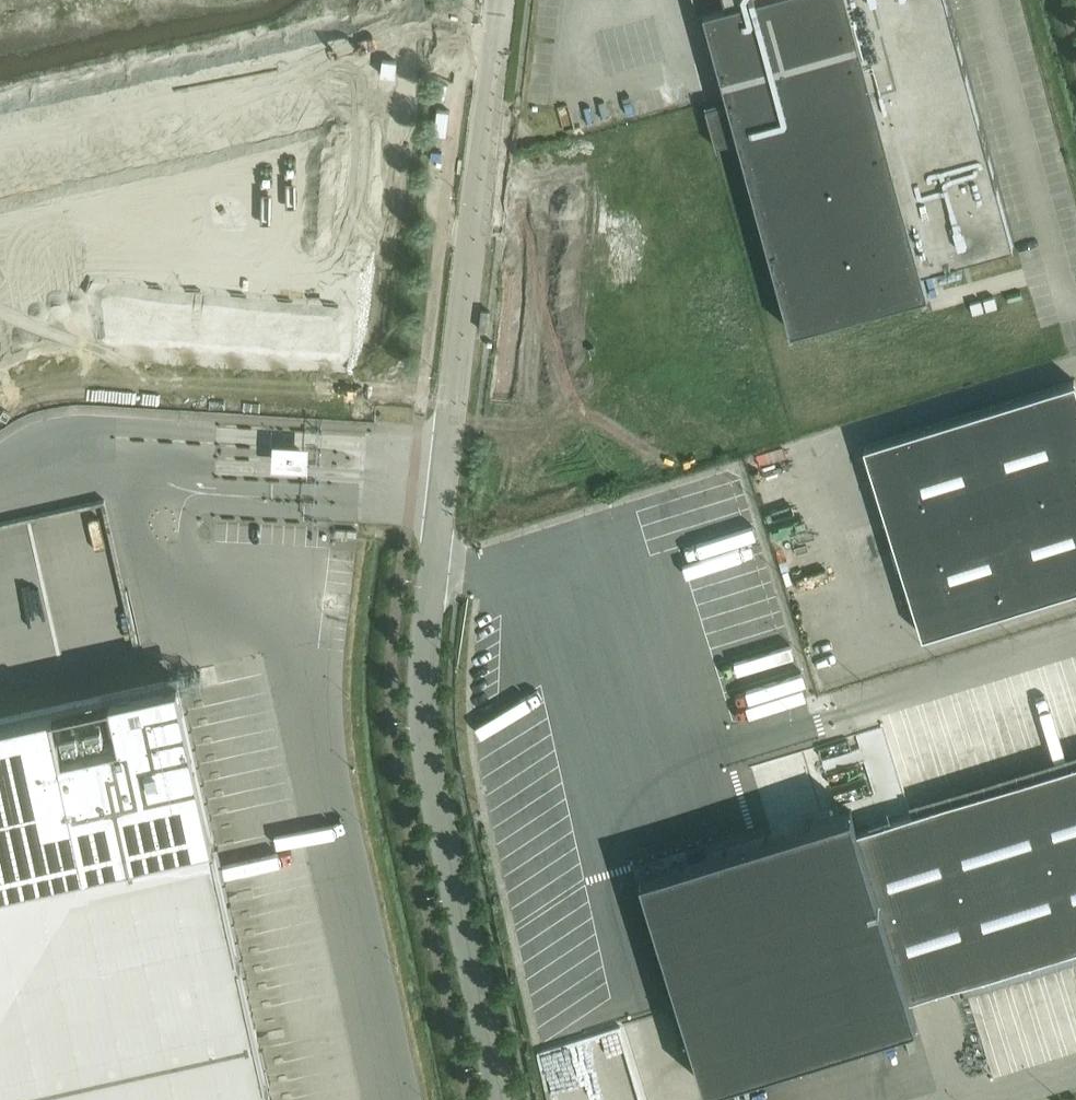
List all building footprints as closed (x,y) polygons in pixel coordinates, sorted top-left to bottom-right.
[(703,9),(790,329),(928,291),(921,269),(1013,244),(947,0),(725,0),(725,3),(703,9)] [(65,181),(0,196),(0,1099),(270,1099),(65,181)] [(863,444),(922,634),(1075,586),(1075,386),(1073,378),(1072,378),(1072,379),(863,444)] [(300,448),(278,447),(277,462),(299,464),(300,448)] [(857,829),(850,808),(810,821),(680,862),(680,861),(640,873),(652,914),(653,913),(693,1043),(692,1043),(705,1084),(745,1071),(875,1030),(875,1031),(916,1019),(909,998),(1075,946),(1075,761),(857,829)]
